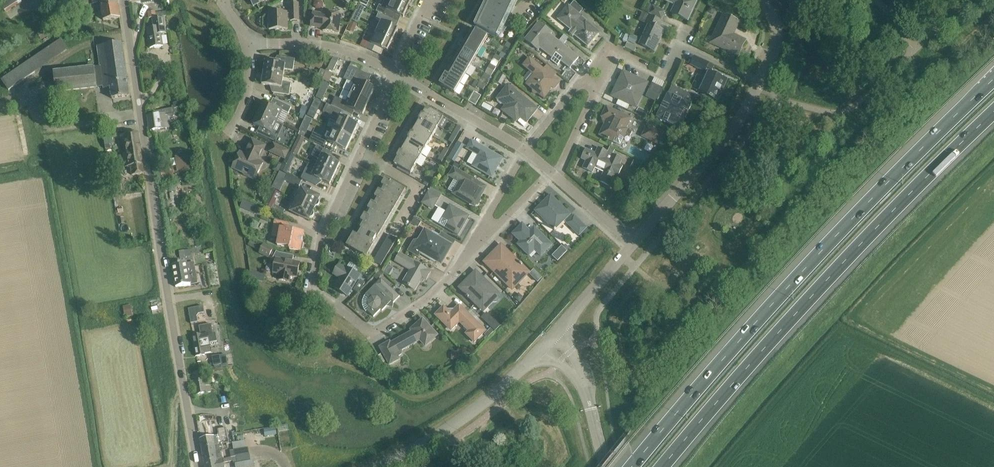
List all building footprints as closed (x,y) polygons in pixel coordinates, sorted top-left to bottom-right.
[(0,1),(0,3),(7,14),(28,0),(2,0),(0,1)] [(85,7),(89,7),(87,0),(61,0),(62,11),(85,7)] [(91,4),(101,2),(104,20),(121,17),(119,10),(118,0),(91,0),(91,4)] [(314,5),(316,9),(320,9),(323,7),(324,3),(322,0),(316,0),(314,2),(314,5)] [(397,0),(392,0),(388,9),(386,8),(383,14),(388,17),(391,11),(404,17),(409,6),(397,0)] [(477,27),(497,37),(515,0),(490,0),(477,27)] [(688,20),(697,1),(696,0),(665,0),(677,6),(674,13),(671,12),(688,20)] [(572,30),(569,33),(573,37),(574,35),(588,46),(599,33),(586,22),(585,23),(582,20),(584,17),(579,14),(583,9),(575,1),(570,7),(568,5),(558,19),(572,30)] [(288,13),(279,13),(269,13),(269,29),(288,29),(288,20),(291,20),(291,21),(299,20),(299,10),(299,3),(290,4),(291,14),(288,14),(288,13)] [(644,10),(650,12),(650,13),(662,19),(665,12),(653,6),(647,3),(644,10)] [(314,13),(313,16),(312,26),(324,28),(323,31),(338,33),(341,15),(326,12),(326,15),(314,13)] [(649,26),(645,35),(640,44),(653,50),(659,39),(660,39),(664,31),(659,28),(662,21),(643,12),(639,21),(649,26)] [(377,32),(393,40),(399,29),(386,23),(388,17),(383,14),(379,13),(376,19),(382,21),(377,32)] [(739,22),(724,15),(711,43),(731,52),(732,50),(739,53),(738,55),(739,55),(746,40),(729,33),(735,21),(739,23),(739,22)] [(164,18),(163,18),(153,20),(154,28),(147,29),(150,48),(163,46),(161,33),(166,33),(164,18)] [(351,21),(348,30),(354,33),(358,24),(351,21)] [(553,58),(551,60),(558,65),(562,61),(570,68),(579,57),(563,45),(565,43),(561,39),(559,41),(550,35),(552,32),(539,22),(526,39),(539,50),(540,48),(553,58)] [(473,28),(468,38),(482,46),(488,37),(473,28)] [(41,41),(48,37),(44,30),(38,34),(41,41)] [(393,40),(377,32),(372,43),(370,42),(367,48),(373,51),(375,45),(388,51),(393,40)] [(631,34),(628,41),(636,44),(639,37),(631,34)] [(482,46),(468,38),(462,47),(477,55),(482,46)] [(35,72),(68,49),(61,39),(2,80),(9,90),(35,72)] [(129,96),(122,42),(98,46),(101,66),(54,72),(56,92),(103,85),(104,87),(111,86),(112,98),(129,96)] [(462,47),(457,56),(471,65),(477,55),(462,47)] [(266,61),(264,73),(284,76),(285,69),(293,70),(295,59),(279,56),(278,57),(279,57),(278,63),(266,61)] [(471,65),(457,56),(451,66),(466,74),(471,65)] [(340,59),(334,57),(332,60),(328,70),(333,72),(337,63),(340,59)] [(695,57),(691,65),(705,71),(709,63),(695,57)] [(552,86),(553,87),(554,88),(555,87),(559,82),(551,76),(530,58),(524,65),(535,74),(527,84),(533,89),(533,91),(534,93),(536,93),(538,93),(544,98),(549,92),(549,91),(549,90),(552,86)] [(685,61),(681,69),(686,71),(690,63),(685,61)] [(346,75),(344,79),(347,80),(354,83),(355,86),(351,93),(369,101),(375,89),(367,85),(362,83),(361,80),(365,73),(361,71),(363,67),(361,66),(359,65),(357,65),(356,64),(354,63),(352,62),(350,66),(346,75)] [(451,66),(446,75),(460,83),(466,74),(451,66)] [(323,80),(323,79),(327,72),(321,69),(317,77),(323,80)] [(327,70),(327,72),(323,79),(329,82),(333,73),(327,70)] [(698,91),(707,95),(716,100),(722,86),(724,87),(727,80),(707,71),(704,78),(698,91)] [(614,97),(634,106),(637,105),(647,85),(646,82),(639,79),(636,80),(634,78),(633,75),(625,72),(623,73),(619,80),(620,83),(619,86),(616,87),(613,94),(614,97)] [(284,76),(264,73),(262,84),(275,86),(274,92),(273,92),(290,95),(291,83),(283,82),(284,76)] [(500,73),(495,81),(501,84),(506,76),(500,73)] [(460,83),(446,75),(440,85),(455,93),(460,83)] [(650,88),(651,91),(660,95),(663,88),(652,83),(650,88)] [(508,85),(503,91),(497,99),(506,106),(502,110),(516,121),(520,117),(527,122),(538,108),(508,85)] [(474,92),(474,93),(469,101),(475,105),(480,96),(480,95),(474,92)] [(331,106),(342,111),(346,113),(348,107),(363,114),(369,101),(351,93),(348,100),(345,101),(336,97),(331,106)] [(676,126),(683,112),(687,103),(668,94),(657,117),(676,126)] [(292,107),(283,103),(274,98),(271,104),(265,101),(259,113),(276,121),(281,110),(289,113),(292,107)] [(170,127),(168,115),(175,114),(174,108),(181,107),(180,102),(173,103),(174,108),(155,111),(155,115),(148,116),(150,130),(170,127)] [(342,111),(331,106),(327,104),(324,111),(332,115),(330,119),(337,123),(334,129),(352,138),(358,125),(339,116),(341,111),(342,111)] [(302,105),(300,113),(305,115),(308,107),(302,105)] [(603,136),(605,137),(621,145),(626,135),(630,137),(633,131),(626,128),(631,118),(607,106),(602,117),(604,118),(603,119),(605,122),(606,123),(601,132),(603,136)] [(438,127),(444,117),(427,107),(423,114),(424,115),(422,117),(438,127)] [(276,121),(259,113),(254,124),(260,127),(257,133),(275,142),(279,135),(271,132),(276,121)] [(438,127),(422,117),(421,120),(420,120),(416,126),(433,136),(438,127)] [(458,125),(453,135),(456,137),(462,128),(458,125)] [(412,136),(427,145),(433,136),(416,126),(412,133),(413,133),(412,136)] [(642,136),(658,143),(663,133),(647,126),(642,136)] [(346,150),(352,138),(334,129),(331,135),(324,132),(322,136),(314,133),(310,140),(325,147),(326,147),(325,146),(327,141),(346,150)] [(131,175),(134,174),(144,173),(138,132),(121,134),(125,167),(130,166),(131,175)] [(112,136),(104,138),(104,139),(100,140),(101,145),(105,145),(106,149),(111,148),(111,144),(114,144),(112,136)] [(427,145),(412,136),(410,139),(409,138),(405,145),(422,155),(427,145)] [(233,168),(242,172),(245,174),(245,175),(254,179),(255,178),(256,179),(263,163),(259,161),(266,146),(252,139),(245,154),(240,152),(233,168)] [(503,158),(472,140),(467,148),(479,155),(473,166),(492,177),(503,158)] [(270,152),(286,159),(289,151),(274,144),(270,152)] [(320,159),(317,165),(335,174),(340,163),(329,158),(331,152),(332,153),(332,152),(317,145),(312,156),(320,159)] [(422,155),(405,145),(401,151),(402,152),(401,155),(417,164),(422,155)] [(618,176),(623,167),(623,166),(619,165),(622,159),(599,148),(596,153),(586,149),(582,158),(587,161),(583,168),(593,172),(596,165),(605,170),(600,181),(609,186),(615,174),(618,176)] [(287,173),(295,156),(289,153),(281,170),(287,173)] [(453,153),(451,158),(450,160),(454,162),(455,160),(455,161),(458,156),(453,153)] [(417,164),(401,155),(399,158),(398,157),(394,164),(411,174),(417,164)] [(189,157),(176,158),(176,165),(190,164),(189,157)] [(629,170),(635,173),(643,164),(634,160),(629,170)] [(277,161),(273,170),(279,172),(283,164),(277,161)] [(330,185),(335,174),(317,165),(314,171),(306,168),(301,178),(317,185),(316,184),(319,179),(330,185)] [(479,198),(482,193),(486,187),(454,169),(450,176),(461,182),(457,189),(455,188),(453,188),(451,192),(475,206),(475,205),(476,205),(478,205),(480,200),(480,199),(479,198)] [(302,181),(288,174),(285,180),(299,187),(302,181)] [(350,240),(353,242),(349,247),(367,257),(374,244),(373,244),(377,237),(378,238),(406,190),(386,178),(386,179),(388,180),(361,228),(362,229),(358,235),(354,233),(350,240)] [(432,187),(422,203),(428,206),(430,202),(435,205),(442,193),(432,187)] [(263,188),(260,192),(262,196),(266,197),(269,194),(268,190),(263,188)] [(320,197),(311,192),(302,188),(296,200),(315,208),(320,197)] [(567,223),(579,235),(587,227),(575,215),(573,217),(570,214),(571,214),(551,194),(544,202),(545,203),(543,205),(542,204),(535,210),(555,230),(565,220),(567,223)] [(263,206),(271,210),(283,215),(285,210),(275,205),(278,199),(269,195),(263,206)] [(291,212),(300,216),(309,220),(315,208),(296,200),(291,212)] [(458,235),(469,216),(450,205),(440,224),(458,235)] [(414,217),(411,223),(418,227),(421,221),(414,217)] [(290,249),(291,249),(301,251),(304,232),(287,229),(288,223),(275,220),(272,235),(279,236),(278,245),(290,247),(290,249)] [(518,244),(529,255),(535,249),(541,256),(552,244),(546,238),(539,231),(535,235),(522,223),(513,233),(521,241),(518,244)] [(421,253),(427,256),(435,261),(436,260),(441,263),(452,245),(438,237),(439,236),(434,233),(433,234),(425,229),(416,245),(423,249),(421,253)] [(251,239),(248,245),(255,248),(258,243),(251,239)] [(260,252),(266,256),(269,257),(273,250),(263,245),(260,252)] [(398,245),(393,253),(396,254),(397,252),(398,253),(402,247),(398,245)] [(527,270),(509,252),(501,245),(496,251),(496,252),(496,253),(493,256),(492,256),(491,256),(485,262),(492,269),(509,286),(519,276),(520,277),(524,277),(527,274),(527,270)] [(563,246),(559,251),(563,255),(568,251),(563,246)] [(273,258),(276,258),(274,273),(280,274),(279,280),(290,282),(291,276),(298,277),(300,262),(293,261),(294,255),(280,253),(277,251),(273,258)] [(403,283),(407,285),(415,290),(421,280),(422,281),(424,278),(426,279),(431,271),(400,253),(395,261),(410,270),(403,283)] [(187,263),(173,265),(176,287),(191,285),(191,284),(198,283),(194,262),(187,263)] [(348,296),(360,275),(347,267),(346,268),(340,264),(334,274),(340,278),(334,287),(348,296)] [(378,280),(384,274),(380,270),(374,277),(378,280)] [(461,290),(468,296),(476,303),(480,299),(488,307),(493,302),(497,302),(500,299),(500,295),(500,294),(476,270),(470,277),(472,279),(468,283),(464,283),(461,286),(461,290)] [(364,308),(366,311),(367,310),(374,317),(381,309),(383,310),(388,305),(393,307),(394,305),(394,303),(400,296),(381,278),(365,295),(363,299),(363,303),(364,308)] [(519,293),(514,297),(519,302),(524,297),(519,293)] [(131,304),(123,306),(125,317),(133,315),(131,304)] [(436,315),(443,322),(451,330),(460,322),(469,331),(466,334),(475,342),(486,331),(467,312),(460,305),(454,311),(449,311),(444,306),(436,315)] [(199,314),(204,313),(203,306),(188,308),(191,323),(198,322),(197,317),(199,314)] [(437,335),(430,327),(423,319),(415,326),(416,328),(413,331),(391,343),(390,341),(380,347),(390,364),(400,359),(398,356),(401,354),(402,353),(402,352),(401,350),(421,339),(426,345),(437,335)] [(199,326),(201,335),(192,336),(196,356),(205,354),(205,353),(211,352),(209,342),(212,341),(211,333),(212,332),(211,324),(199,326)] [(491,328),(485,334),(488,338),(494,331),(491,328)] [(461,352),(452,351),(451,359),(460,360),(461,352)] [(222,365),(220,355),(213,357),(214,366),(222,365)] [(215,371),(214,371),(208,372),(209,379),(215,378),(216,382),(220,382),(218,372),(223,371),(222,367),(214,368),(215,371)] [(203,372),(199,373),(193,374),(197,394),(211,392),(210,385),(205,386),(203,372)] [(200,440),(201,440),(202,449),(221,444),(227,443),(229,443),(227,427),(218,429),(219,436),(200,440)] [(276,427),(264,429),(265,436),(277,434),(276,427)] [(221,444),(202,449),(205,462),(212,461),(224,459),(222,451),(228,450),(227,443),(221,444)] [(234,449),(230,450),(231,457),(250,454),(249,447),(246,447),(234,449)] [(205,466),(225,466),(224,462),(233,461),(234,464),(240,462),(241,466),(252,466),(250,454),(231,457),(224,459),(212,461),(205,462),(205,466)]
